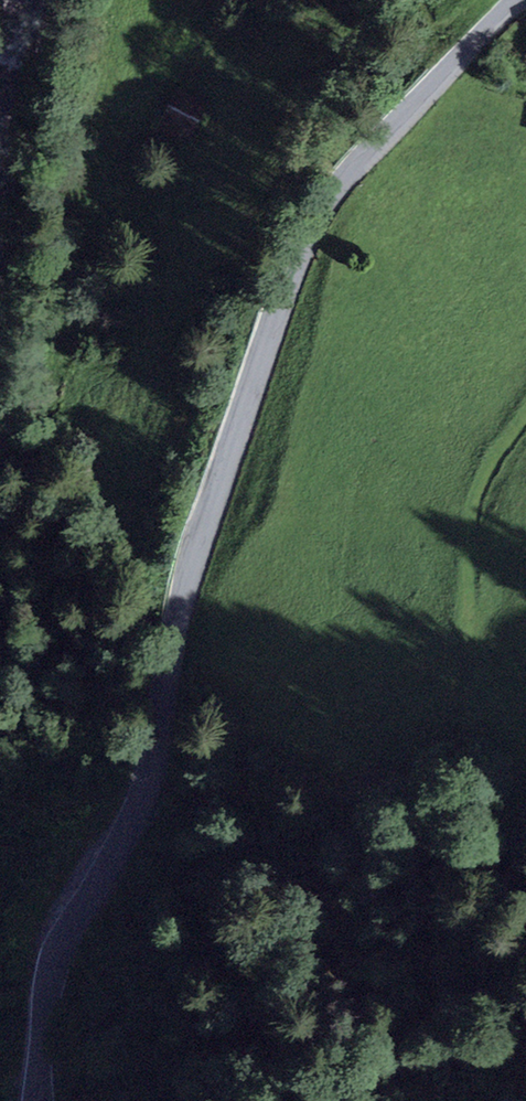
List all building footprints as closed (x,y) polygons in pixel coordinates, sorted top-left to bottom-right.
[(203,108),(169,91),(152,125),(186,142),(203,108)]
